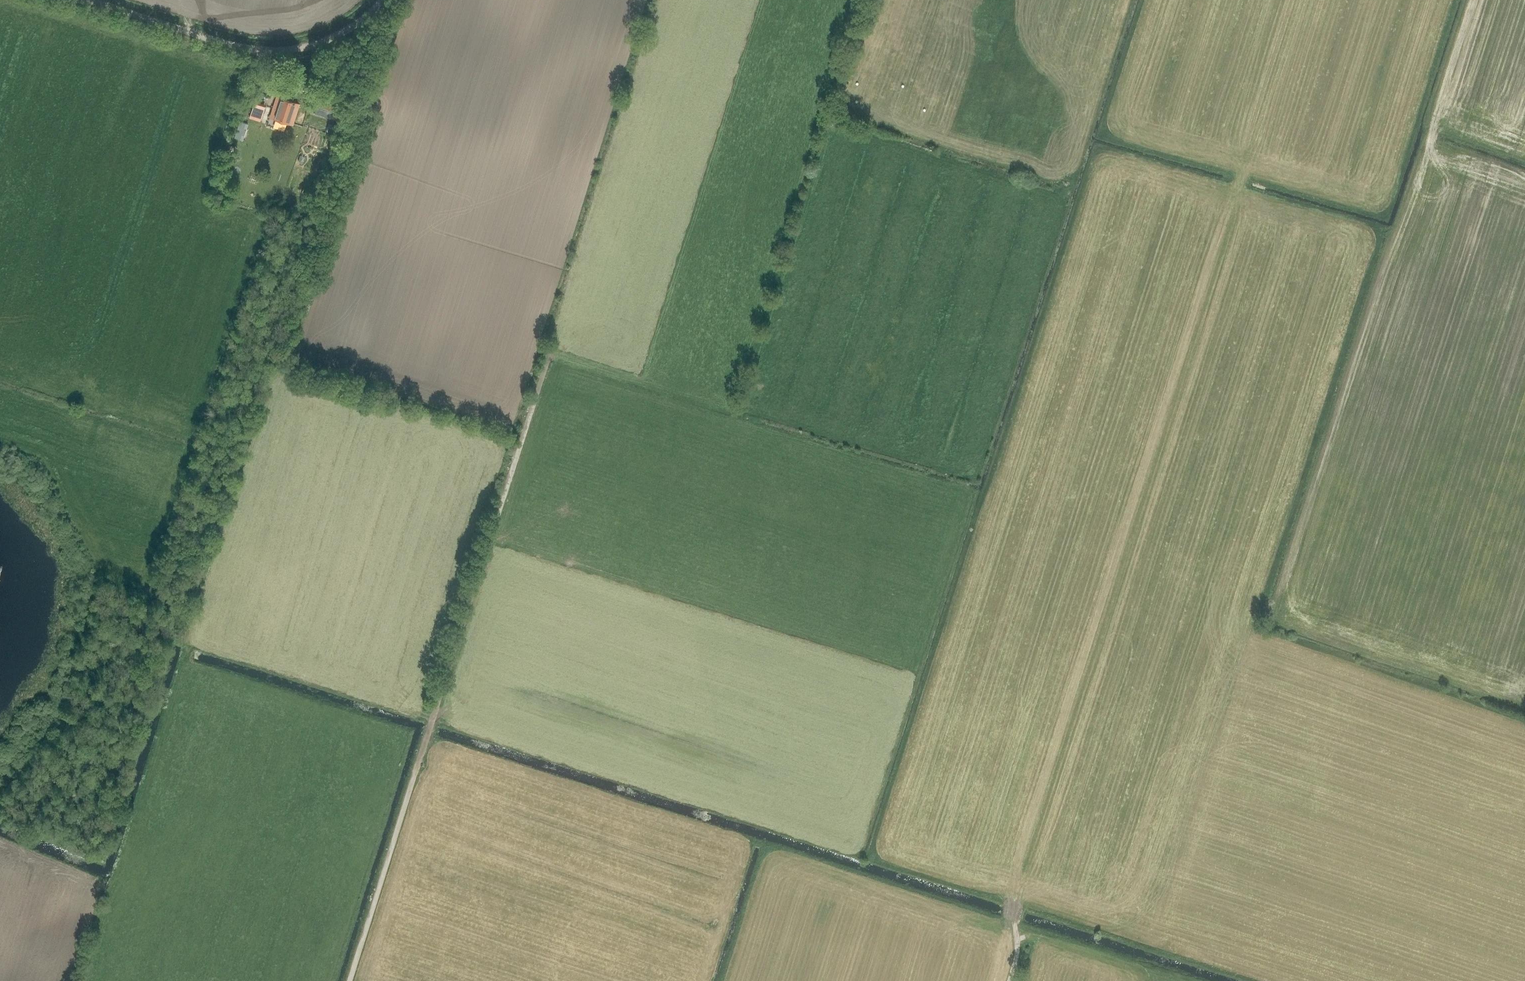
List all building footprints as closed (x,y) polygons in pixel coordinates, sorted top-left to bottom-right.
[(299,104),(281,98),(278,106),(274,105),(271,118),(293,124),(299,104)] [(331,117),(335,105),(320,100),(316,112),(331,117)] [(251,112),(261,116),(264,107),(265,104),(258,102),(254,101),(251,112)] [(243,140),(248,124),(240,121),(234,137),(243,140)]
